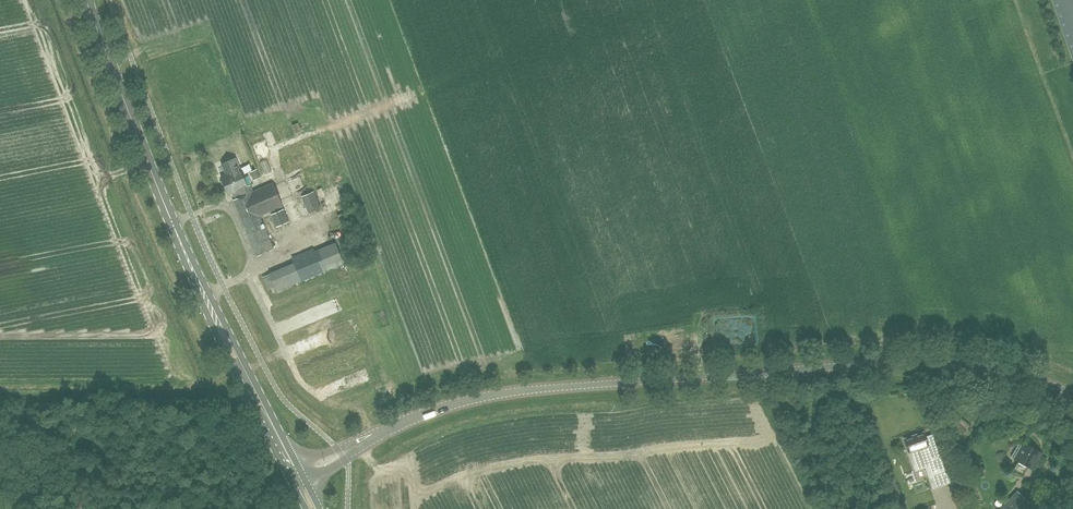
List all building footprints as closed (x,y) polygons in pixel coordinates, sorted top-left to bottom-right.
[(1072,62),(1072,0),(1052,0),(1072,62)] [(239,169),(234,157),(221,163),(226,175),(221,177),(228,195),(232,193),(235,199),(233,200),(257,256),(274,249),(259,216),(282,206),(273,183),(253,191),(250,185),(247,186),(240,169),(239,169)] [(266,159),(260,162),(266,174),(272,172),(266,159)] [(253,180),(260,177),(256,169),(250,171),(253,180)] [(308,214),(320,208),(313,192),(301,197),(308,214)] [(276,227),(288,221),(283,209),(271,214),(276,227)] [(343,263),(335,244),(315,253),(313,249),(292,258),(294,263),(262,276),(268,289),(274,286),(276,291),(343,263)] [(225,424),(231,421),(227,413),(220,416),(225,424)] [(909,453),(928,447),(923,432),(904,439),(909,453)] [(1033,470),(1040,458),(1035,455),(1038,451),(1020,441),(1011,457),(1018,461),(1013,471),(1022,476),(1028,467),(1033,470)] [(1001,508),(1027,508),(1031,505),(1017,492),(1001,508)]
